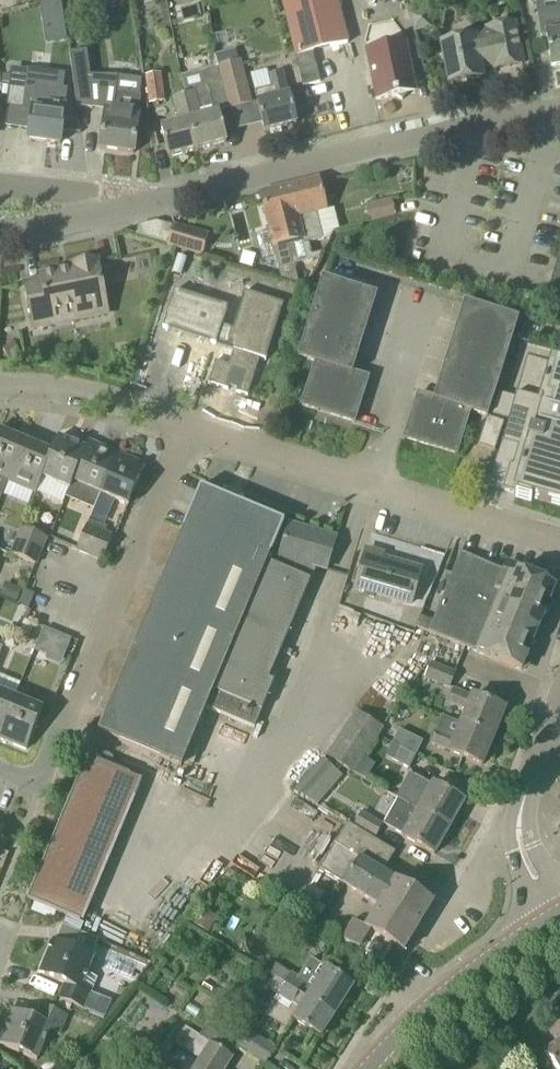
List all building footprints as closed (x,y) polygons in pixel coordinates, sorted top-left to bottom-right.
[(298,56),(296,56),(303,86),(320,82),(312,52),(348,43),(338,0),(285,0),(298,56)] [(412,15),(416,32),(432,27),(428,11),(412,15)] [(537,14),(540,38),(544,38),(544,35),(547,35),(551,67),(559,66),(559,11),(537,14)] [(495,70),(523,64),(515,24),(487,29),(487,32),(472,35),(473,39),(442,45),(445,63),(449,85),(482,79),(480,68),(494,65),(495,70)] [(402,100),(406,95),(415,93),(413,84),(417,78),(411,74),(405,43),(392,46),(388,43),(381,44),(378,49),(367,51),(377,101),(397,96),(402,100)] [(71,51),(78,104),(93,106),(92,76),(88,48),(71,51)] [(240,60),(239,61),(219,66),(230,110),(251,104),(240,60)] [(61,144),(67,102),(66,102),(68,90),(51,87),(52,81),(26,78),(27,66),(1,62),(1,76),(11,77),(7,107),(32,110),(28,140),(61,144)] [(289,95),(283,73),(269,76),(272,88),(255,93),(258,103),(256,103),(265,133),(297,125),(289,94),(289,95)] [(149,104),(165,102),(161,74),(145,76),(149,104)] [(227,142),(219,113),(215,114),(208,89),(184,95),(198,150),(227,142)] [(141,96),(116,92),(115,92),(112,108),(107,107),(105,123),(104,123),(100,149),(134,153),(138,127),(137,127),(141,96)] [(169,158),(198,150),(184,95),(174,98),(180,123),(161,128),(169,158)] [(328,211),(320,181),(320,178),(282,188),(287,208),(296,206),(304,241),(305,244),(310,243),(324,239),(319,222),(317,214),(328,211)] [(287,208),(282,188),(259,193),(267,226),(278,268),(319,258),(323,252),(313,255),(310,243),(305,244),(304,241),(296,206),(287,208)] [(391,200),(366,206),(369,222),(395,215),(391,200)] [(202,254),(203,248),(207,236),(174,226),(169,245),(202,254)] [(174,246),(172,255),(184,259),(187,250),(174,246)] [(550,287),(559,290),(559,250),(550,287)] [(34,328),(107,314),(97,261),(73,265),(74,270),(40,276),(41,281),(25,284),(34,328)] [(231,264),(228,272),(239,275),(241,267),(231,264)] [(241,267),(239,275),(249,278),(252,270),(241,267)] [(355,422),(369,378),(352,372),(376,297),(324,280),(299,357),(316,363),(302,406),(355,422)] [(269,352),(284,304),(244,292),(232,330),(221,326),(228,307),(213,303),(175,291),(163,328),(201,340),(216,345),(216,344),(221,345),(208,384),(248,396),(260,359),(266,361),(269,352)] [(487,417),(517,321),(465,304),(435,399),(419,394),(405,438),(457,455),(470,412),(487,417)] [(13,342),(2,348),(10,362),(21,355),(13,342)] [(269,352),(266,361),(279,365),(281,356),(269,352)] [(556,363),(544,402),(520,394),(511,423),(528,428),(501,492),(516,497),(515,500),(530,504),(531,502),(559,511),(559,364),(556,363)] [(495,452),(505,423),(488,417),(478,446),(495,452)] [(25,441),(0,431),(0,478),(9,481),(25,441)] [(42,477),(43,478),(69,489),(70,489),(73,482),(87,449),(86,449),(58,437),(52,453),(53,453),(42,477)] [(36,493),(37,493),(43,478),(42,477),(53,453),(52,453),(25,441),(9,481),(36,493)] [(100,494),(117,453),(89,442),(86,449),(87,449),(73,482),(100,494)] [(128,506),(145,465),(117,453),(100,494),(128,506)] [(328,563),(335,542),(336,538),(289,525),(289,526),(283,524),(284,523),(281,521),(280,524),(238,506),(239,502),(224,495),(222,499),(202,491),(186,529),(184,528),(99,732),(182,767),(207,707),(255,728),(274,681),(269,679),(317,566),(327,570),(328,563)] [(76,550),(90,556),(101,531),(87,525),(76,550)] [(42,551),(47,538),(22,528),(17,541),(42,551)] [(103,561),(113,536),(101,531),(90,556),(103,561)] [(36,565),(42,551),(17,541),(12,554),(36,565)] [(411,604),(421,570),(382,559),(383,556),(366,551),(355,587),(411,604)] [(461,553),(433,621),(421,616),(416,627),(429,632),(477,652),(477,653),(521,671),(556,587),(505,566),(503,571),(461,553)] [(5,598),(18,603),(23,591),(10,586),(5,598)] [(35,595),(23,591),(18,603),(30,607),(35,595)] [(56,633),(51,647),(66,653),(71,639),(56,633)] [(449,687),(455,674),(455,673),(431,663),(425,677),(449,687)] [(472,697),(454,689),(449,702),(467,709),(461,723),(494,737),(505,709),(473,696),(472,697)] [(15,698),(0,692),(0,734),(15,698)] [(43,709),(15,698),(0,734),(0,739),(26,750),(43,709)] [(328,756),(355,773),(385,725),(358,708),(328,756)] [(482,765),(494,737),(461,723),(456,737),(436,729),(431,742),(450,750),(449,751),(482,765)] [(416,755),(423,741),(400,730),(393,744),(416,755)] [(409,768),(416,755),(393,744),(387,757),(409,768)] [(80,922),(140,779),(88,757),(28,900),(65,916),(80,922)] [(317,805),(343,777),(323,759),(296,790),(317,805)] [(415,776),(410,774),(397,797),(419,810),(450,828),(464,802),(433,784),(433,785),(415,775),(415,776)] [(405,835),(404,837),(435,854),(450,828),(419,810),(397,797),(396,799),(398,799),(384,824),(405,835)] [(375,837),(382,825),(362,813),(355,825),(375,837)] [(395,880),(360,859),(373,839),(348,824),(335,844),(320,868),(344,883),(343,883),(379,905),(365,929),(352,921),(341,939),(383,965),(394,946),(403,952),(434,903),(395,879),(395,880)] [(203,909),(194,924),(207,932),(216,918),(203,909)] [(80,932),(83,923),(80,922),(65,916),(62,925),(80,932)] [(62,925),(56,940),(91,955),(97,940),(80,932),(62,925)] [(85,1009),(93,990),(98,978),(87,974),(95,957),(91,955),(56,940),(54,940),(40,974),(65,984),(59,999),(85,1009)] [(346,966),(360,975),(367,964),(353,955),(346,966)] [(335,1016),(354,986),(346,981),(350,975),(329,962),(312,989),(304,984),(305,982),(291,973),(285,984),(284,984),(335,1016)] [(321,1037),(335,1016),(284,984),(285,984),(276,978),(268,989),(299,1009),(293,1019),(321,1037)] [(67,1016),(42,1006),(36,1020),(11,1009),(0,1036),(0,1045),(37,1060),(48,1030),(59,1035),(67,1016)] [(550,1034),(558,1043),(545,1053),(557,1068),(559,1068),(559,1026),(550,1034)] [(207,1028),(200,1038),(186,1028),(176,1044),(193,1054),(201,1060),(195,1068),(225,1068),(238,1048),(207,1028)] [(247,1030),(238,1046),(267,1064),(277,1049),(247,1030)]
